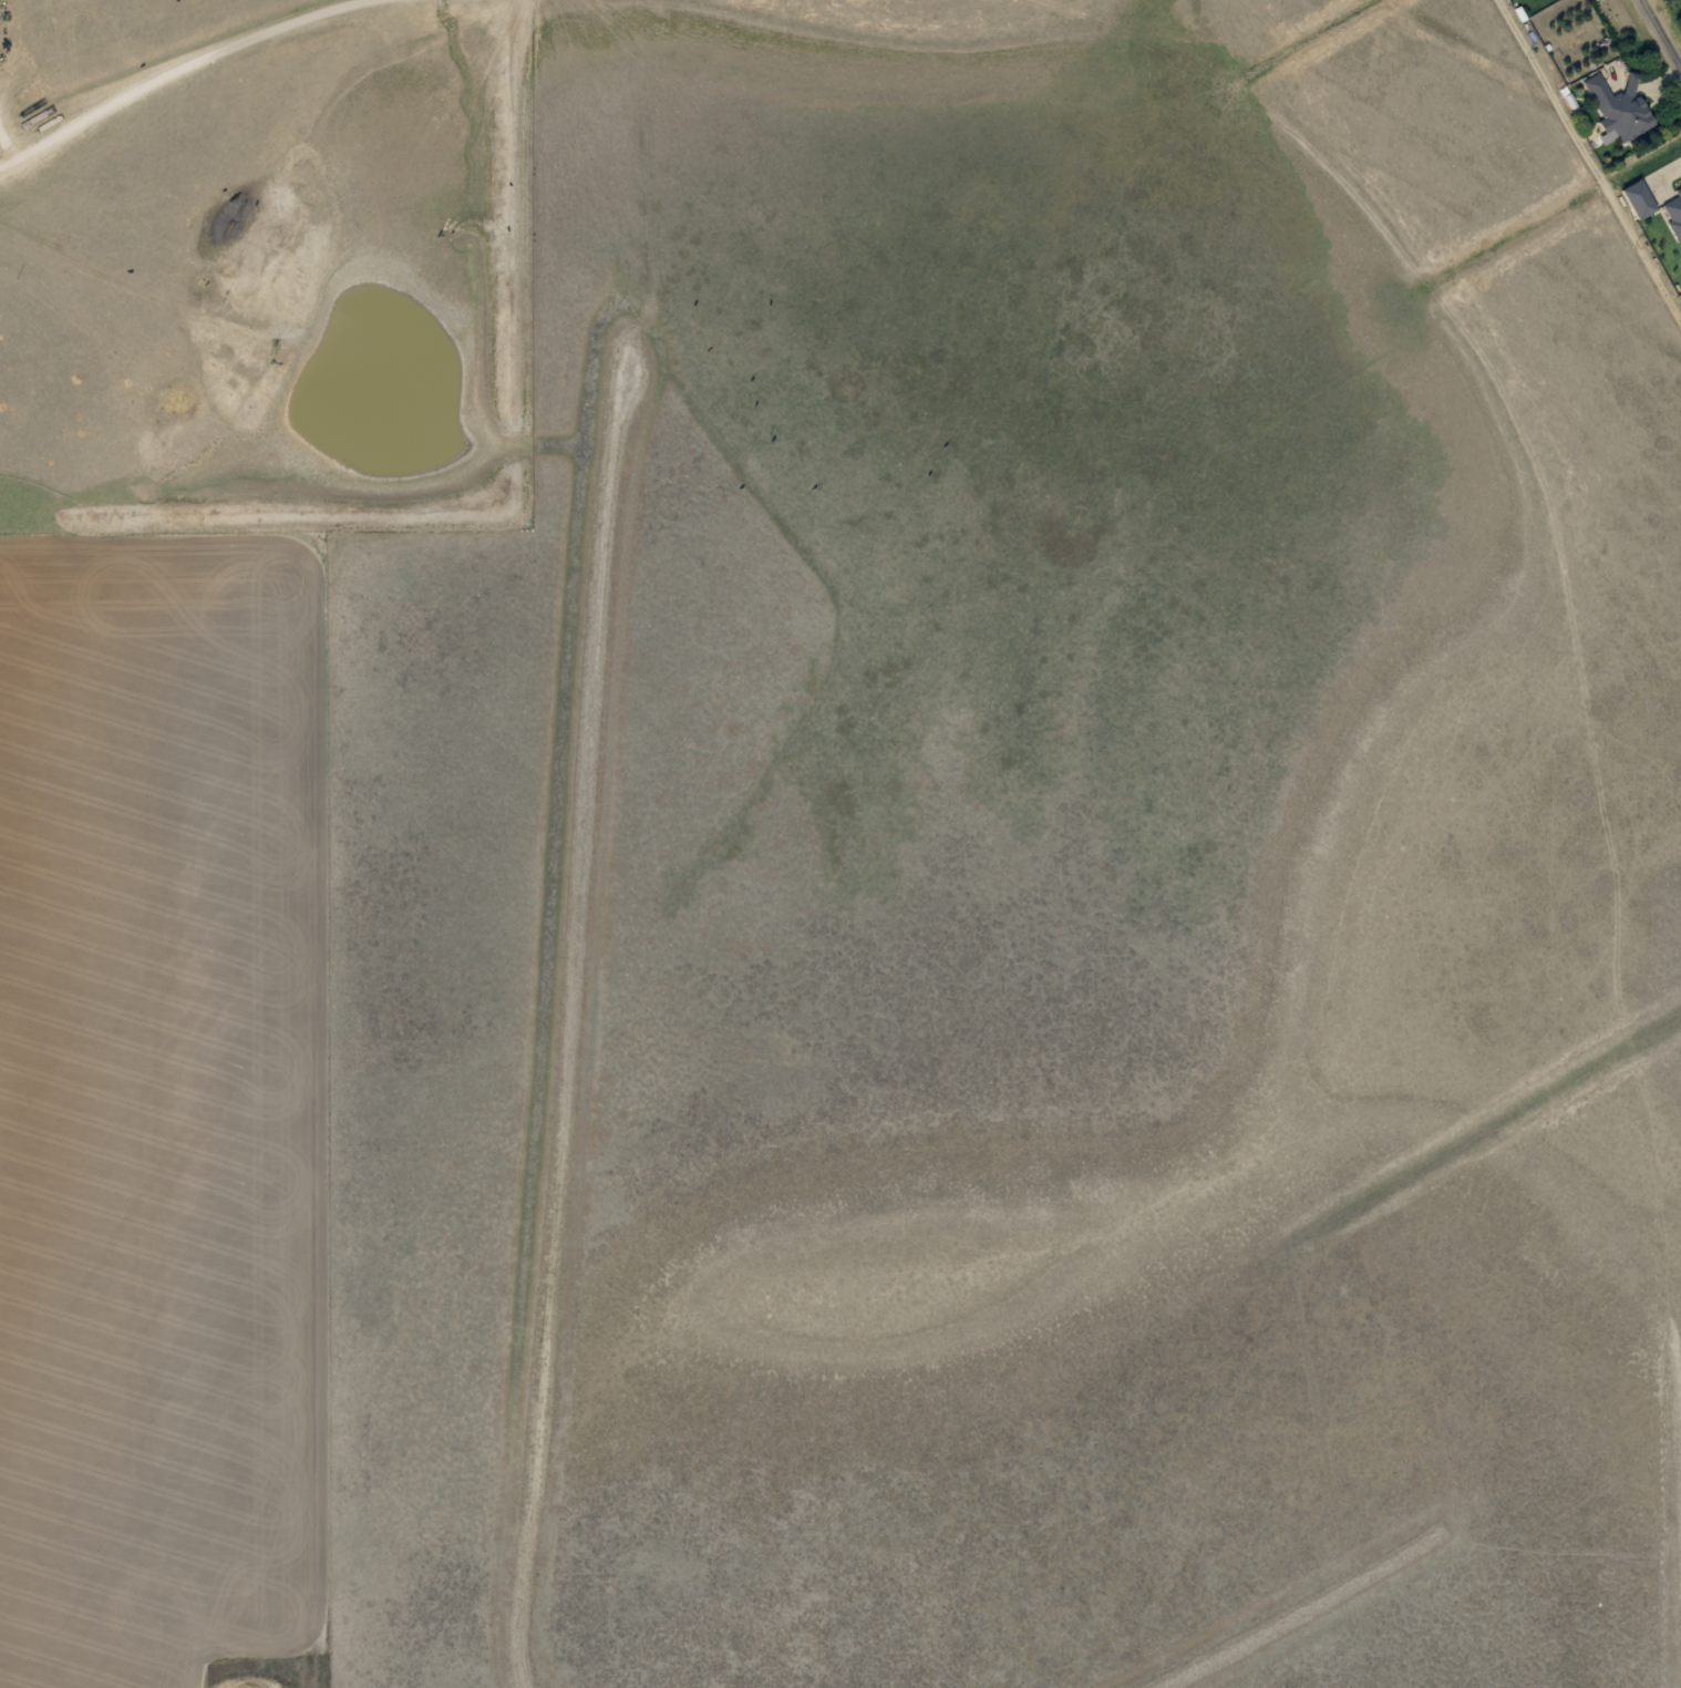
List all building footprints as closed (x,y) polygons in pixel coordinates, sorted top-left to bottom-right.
[(1584,80),(1600,116),(1598,132),(1603,145),(1613,141),(1623,142),(1638,135),(1635,135),(1655,126),(1655,122),(1645,98),(1635,97),(1637,79),(1635,73),(1627,72),(1624,92),(1616,96),(1611,95),(1601,72),(1584,80)] [(1659,210),(1642,179),(1621,191),(1638,221),(1659,210)] [(1680,243),(1680,187),(1675,190),(1678,196),(1662,205),(1680,243)]
